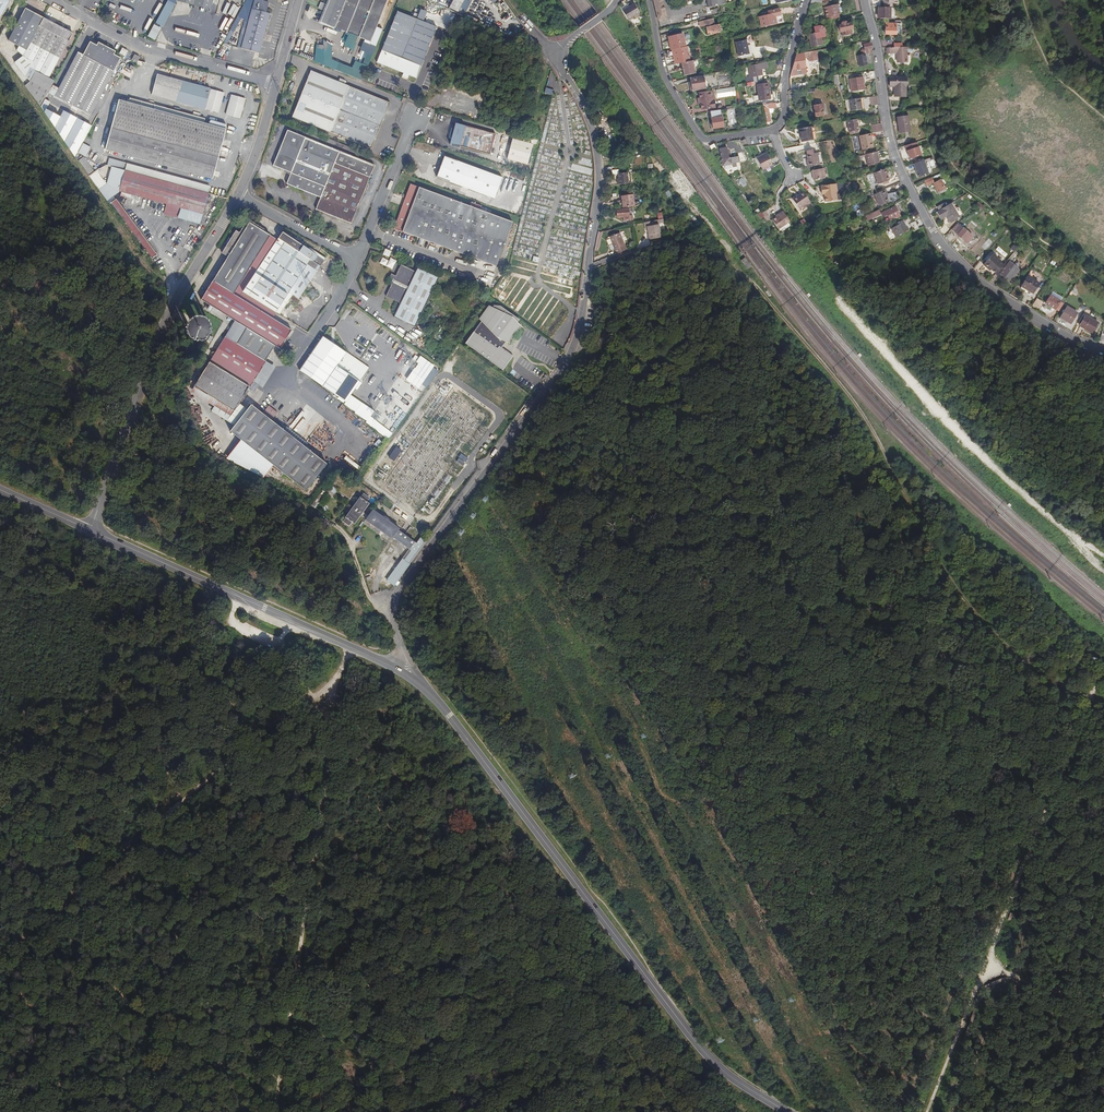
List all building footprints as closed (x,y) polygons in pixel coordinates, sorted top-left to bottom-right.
[(8,0),(0,0),(0,21),(10,1),(8,0)] [(154,24),(162,28),(165,22),(164,21),(168,14),(170,16),(175,8),(173,7),(176,1),(174,0),(167,0),(154,24)] [(176,1),(173,7),(175,8),(170,16),(168,14),(164,21),(165,22),(162,28),(164,29),(179,1),(214,10),(216,0),(174,0),(176,1)] [(270,14),(266,13),(268,3),(257,0),(254,0),(252,9),(249,8),(238,47),(241,48),(259,53),(270,14)] [(254,0),(246,0),(243,6),(249,8),(252,9),(254,0)] [(388,0),(330,0),(328,5),(325,12),(321,22),(350,34),(358,37),(365,40),(371,42),(371,41),(372,41),(374,36),(373,36),(377,27),(388,0)] [(449,8),(458,12),(462,4),(464,0),(453,0),(449,8)] [(658,20),(666,18),(662,0),(653,0),(658,20)] [(325,12),(328,5),(321,2),(318,9),(325,12)] [(640,14),(634,4),(622,10),(628,21),(640,14)] [(836,5),(825,8),(827,17),(839,14),(836,5)] [(891,7),(879,7),(878,13),(880,13),(880,18),(890,19),(891,7)] [(54,81),(49,78),(60,58),(73,34),(62,28),(54,24),(43,18),(25,9),(8,41),(19,46),(16,51),(23,57),(25,58),(31,61),(33,62),(34,70),(29,68),(25,76),(27,80),(49,91),(54,81)] [(423,22),(427,12),(421,9),(417,19),(423,22)] [(776,23),(775,17),(781,15),(780,9),(768,12),(768,15),(759,17),(761,28),(777,24),(776,23)] [(416,78),(437,27),(423,22),(417,19),(397,11),(377,62),(404,73),(403,76),(408,77),(409,75),(416,78)] [(719,31),(718,25),(714,26),(712,20),(699,23),(700,28),(705,27),(707,33),(711,32),(719,31)] [(851,30),(853,29),(852,23),(847,24),(846,22),(845,23),(842,23),(841,24),(841,26),(839,26),(841,33),(842,33),(843,37),(852,34),(851,30)] [(901,24),(886,23),(886,34),(901,34),(901,24)] [(722,31),(720,24),(718,25),(719,31),(711,32),(711,34),(722,31)] [(161,29),(153,25),(148,36),(155,40),(161,29)] [(371,42),(365,40),(364,42),(376,47),(383,29),(377,27),(373,36),(374,36),(372,41),(371,41),(371,42)] [(229,39),(234,30),(231,28),(226,37),(229,39)] [(814,30),(815,34),(820,33),(821,38),(825,37),(824,33),(823,30),(821,29),(818,29),(814,30)] [(815,34),(809,35),(811,48),(822,46),(821,38),(820,33),(815,34)] [(353,50),(358,37),(350,34),(345,47),(353,50)] [(682,34),(669,37),(670,41),(672,50),(673,50),(675,59),(675,63),(689,60),(686,47),(684,47),(682,34)] [(749,53),(746,40),(735,43),(739,56),(749,53)] [(752,55),(748,40),(746,40),(749,53),(739,56),(739,59),(752,55)] [(376,47),(364,42),(361,50),(367,53),(363,64),(356,61),(352,68),(332,60),(329,46),(323,41),(317,43),(316,62),(362,81),(376,47)] [(90,115),(120,58),(114,55),(116,52),(98,43),(97,46),(90,43),(83,55),(78,52),(54,97),(90,115)] [(867,66),(865,54),(872,53),(871,49),(872,49),(871,43),(863,44),(864,49),(861,50),(862,55),(857,56),(860,67),(867,66)] [(908,62),(907,52),(907,47),(902,47),(894,48),(886,48),(887,54),(897,53),(898,63),(908,62)] [(128,58),(131,53),(122,49),(119,55),(128,59),(128,58)] [(821,64),(819,51),(796,55),(791,75),(806,73),(804,58),(808,57),(809,66),(821,64)] [(137,63),(140,58),(131,53),(128,58),(137,63)] [(693,67),(691,61),(681,63),(683,70),(693,67)] [(135,67),(126,63),(119,75),(128,80),(135,67)] [(763,75),(762,69),(768,68),(767,63),(759,64),(758,65),(748,67),(750,77),(746,78),(747,83),(750,82),(754,82),(753,77),(759,76),(763,75)] [(390,103),(311,71),(292,117),(342,137),(341,138),(342,138),(343,137),(371,149),(390,103)] [(717,75),(719,84),(730,83),(728,74),(717,75)] [(223,93),(157,75),(152,95),(218,113),(223,93)] [(862,75),(854,76),(854,78),(849,79),(851,92),(865,90),(862,75)] [(906,77),(890,77),(890,87),(894,87),(894,97),(906,97),(906,77)] [(706,89),(705,85),(704,79),(692,81),(692,87),(690,87),(691,91),(706,89)] [(770,98),(768,83),(757,85),(758,96),(754,96),(754,100),(770,98)] [(714,91),(700,93),(700,98),(701,104),(702,109),(716,107),(714,91)] [(245,99),(232,95),(226,115),(239,119),(245,99)] [(879,105),(878,96),(870,97),(871,106),(879,105)] [(865,109),(863,98),(849,100),(851,111),(865,109)] [(204,123),(205,119),(142,102),(140,106),(119,100),(115,113),(112,112),(111,117),(114,118),(105,150),(213,179),(226,129),(209,125),(204,123)] [(771,121),(769,109),(777,108),(776,102),(763,104),(766,122),(771,121)] [(823,108),(824,108),(823,104),(814,105),(815,117),(824,116),(824,115),(823,108)] [(92,126),(63,111),(60,117),(46,109),(44,112),(75,157),(77,152),(82,143),(92,126)] [(724,128),(722,116),(721,116),(720,110),(711,112),(714,129),(724,128)] [(909,115),(897,117),(901,133),(912,131),(909,115)] [(858,132),(856,119),(847,120),(849,134),(858,132)] [(226,124),(210,120),(209,124),(225,128),(226,124)] [(882,130),(882,127),(881,123),(872,124),(873,133),(883,131),(882,130)] [(490,155),(495,134),(456,124),(452,136),(451,135),(450,138),(452,138),(450,144),(490,155)] [(811,127),(799,129),(801,142),(813,140),(811,127)] [(351,223),(374,165),(287,130),(273,166),(292,173),(287,185),(320,198),(316,209),(334,216),(337,218),(351,223)] [(873,147),(870,133),(859,135),(862,149),(873,147)] [(533,144),(513,139),(507,159),(528,165),(533,144)] [(918,142),(906,145),(911,158),(922,154),(918,142)] [(86,156),(91,148),(82,143),(77,152),(86,156)] [(729,158),(727,148),(720,149),(722,160),(723,166),(732,164),(731,158),(729,158)] [(880,163),(877,152),(865,155),(868,166),(880,163)] [(823,165),(821,153),(813,154),(808,155),(807,155),(808,162),(807,162),(808,168),(823,165)] [(759,159),(766,171),(775,166),(769,154),(759,159)] [(503,178),(444,156),(437,178),(495,199),(503,178)] [(93,171),(83,157),(78,161),(88,175),(93,171)] [(925,160),(914,163),(919,177),(930,173),(925,160)] [(125,169),(119,191),(168,205),(166,215),(177,219),(180,208),(203,214),(208,193),(210,186),(127,163),(125,169)] [(119,192),(119,191),(125,169),(112,166),(107,184),(99,189),(107,201),(119,192)] [(823,169),(812,171),(813,181),(825,178),(823,169)] [(888,180),(884,169),(873,173),(878,184),(888,180)] [(628,184),(627,173),(619,174),(619,179),(617,179),(618,185),(628,184)] [(946,189),(941,180),(934,184),(939,193),(940,192),(946,189)] [(496,267),(512,222),(411,184),(394,229),(481,261),(496,267)] [(839,193),(838,185),(823,186),(824,193),(826,193),(826,195),(826,203),(838,202),(838,193),(839,193)] [(888,202),(886,197),(884,190),(874,194),(879,206),(888,202)] [(811,201),(804,191),(793,199),(801,209),(811,201)] [(635,206),(634,195),(622,196),(624,208),(635,206)] [(156,254),(116,200),(110,204),(150,259),(156,254)] [(960,218),(951,203),(951,204),(946,206),(939,210),(937,211),(942,220),(947,217),(950,223),(960,218)] [(896,219),(900,217),(895,206),(888,210),(888,209),(884,211),(886,215),(888,215),(890,220),(896,218),(896,219)] [(310,218),(312,212),(308,211),(308,210),(302,207),(301,210),(307,213),(306,216),(310,218)] [(628,216),(628,208),(616,210),(617,218),(622,217),(623,221),(633,220),(632,216),(628,216)] [(790,221),(783,211),(779,214),(779,215),(773,220),(779,229),(790,221)] [(868,220),(881,214),(879,211),(870,215),(869,214),(866,216),(868,220)] [(761,212),(755,216),(759,221),(765,217),(761,212)] [(234,411),(239,404),(248,389),(253,392),(257,385),(253,383),(273,350),(278,353),(292,330),(273,319),(277,313),(280,315),(293,295),(299,299),(324,260),(282,232),(277,240),(264,231),(265,230),(248,219),(240,233),(236,230),(222,253),(228,257),(201,300),(235,321),(194,386),(218,401),(234,411)] [(660,237),(657,224),(657,220),(643,223),(644,227),(646,227),(649,240),(660,237)] [(908,230),(903,220),(898,222),(899,224),(891,228),(895,237),(908,230)] [(963,228),(958,223),(952,230),(957,235),(967,244),(973,237),(963,228)] [(626,250),(619,233),(609,237),(616,254),(626,250)] [(1003,265),(996,259),(997,258),(993,254),(984,264),(987,267),(989,267),(992,269),(996,273),(1003,265)] [(1009,281),(1019,269),(1010,261),(1012,259),(1010,257),(1003,265),(996,273),(995,274),(999,277),(1001,275),(1009,281)] [(751,266),(745,258),(740,261),(747,269),(751,266)] [(415,328),(438,279),(417,269),(415,273),(401,265),(395,277),(391,286),(385,297),(400,304),(393,318),(415,328)] [(391,286),(395,277),(391,275),(387,284),(391,286)] [(1033,279),(1028,276),(1021,286),(1033,294),(1039,283),(1033,279)] [(1058,312),(1063,303),(1060,302),(1061,301),(1057,299),(1052,295),(1051,295),(1045,304),(1058,312)] [(1036,298),(1032,305),(1039,309),(1043,302),(1036,298)] [(492,309),(488,307),(479,318),(479,321),(475,328),(466,340),(504,367),(514,353),(502,345),(507,339),(510,340),(514,330),(518,325),(515,323),(517,321),(500,308),(493,307),(492,309)] [(1077,313),(1067,307),(1060,317),(1071,324),(1077,313)] [(1098,323),(1085,316),(1080,326),(1093,333),(1098,323)] [(359,383),(336,367),(345,353),(322,337),(320,340),(299,371),(345,403),(359,383)] [(218,401),(194,386),(191,392),(214,407),(218,401)] [(234,411),(218,401),(214,407),(211,411),(228,421),(234,411)] [(234,411),(228,421),(230,423),(234,426),(247,410),(243,407),(239,404),(234,411)] [(250,405),(247,410),(234,426),(229,432),(240,441),(243,443),(305,491),(326,464),(271,421),(262,414),(255,409),(253,407),(250,405)] [(268,406),(262,414),(271,421),(277,413),(268,406)] [(401,451),(396,447),(389,457),(394,461),(401,451)] [(328,490),(331,486),(328,484),(322,491),(326,494),(328,490)] [(321,502),(324,497),(320,494),(312,506),(315,508),(320,501),(321,502)] [(394,585),(426,541),(421,537),(416,543),(405,535),(400,531),(398,530),(399,529),(390,521),(388,519),(385,517),(383,516),(373,510),(369,516),(363,512),(369,503),(367,502),(369,498),(363,494),(361,498),(360,497),(346,517),(347,518),(344,522),(349,526),(352,522),(354,524),(360,515),(366,519),(366,520),(392,539),(393,537),(409,549),(387,580),(394,585)]
